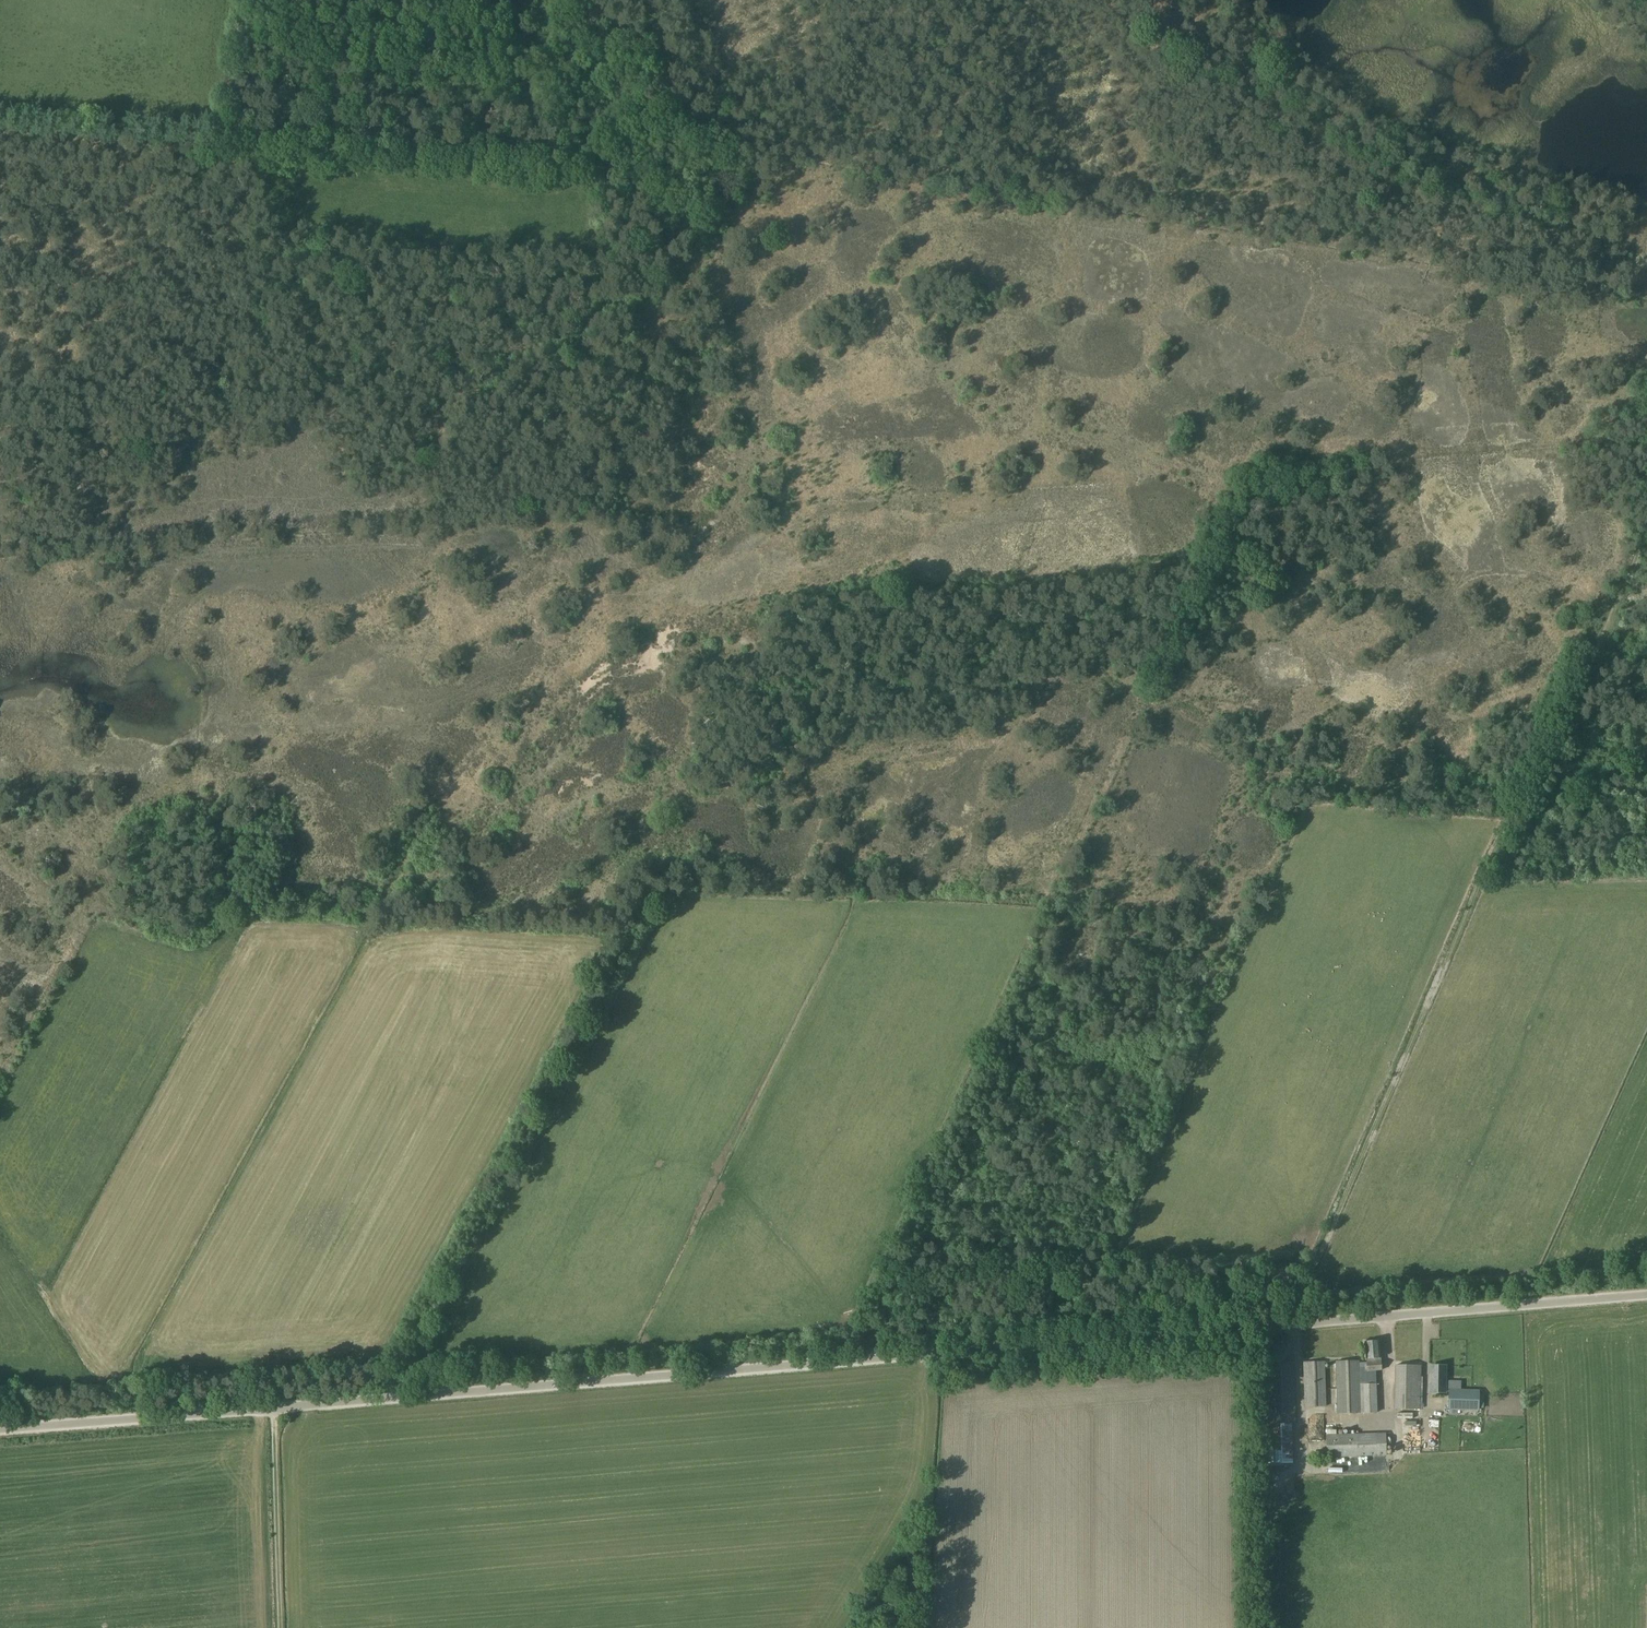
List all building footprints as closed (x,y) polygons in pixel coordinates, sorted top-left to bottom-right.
[(1381,1361),(1381,1357),(1380,1341),(1365,1342),(1367,1371),(1382,1370),(1381,1361)] [(1361,1385),(1360,1361),(1337,1362),(1338,1411),(1377,1411),(1376,1384),(1361,1385)] [(1307,1407),(1327,1407),(1326,1363),(1305,1363),(1307,1407)] [(1421,1365),(1395,1365),(1394,1409),(1420,1409),(1421,1365)] [(1446,1392),(1446,1366),(1431,1366),(1430,1392),(1446,1392)] [(1480,1408),(1480,1391),(1452,1391),(1451,1407),(1480,1408)] [(1386,1433),(1326,1435),(1327,1457),(1387,1454),(1386,1433)]
